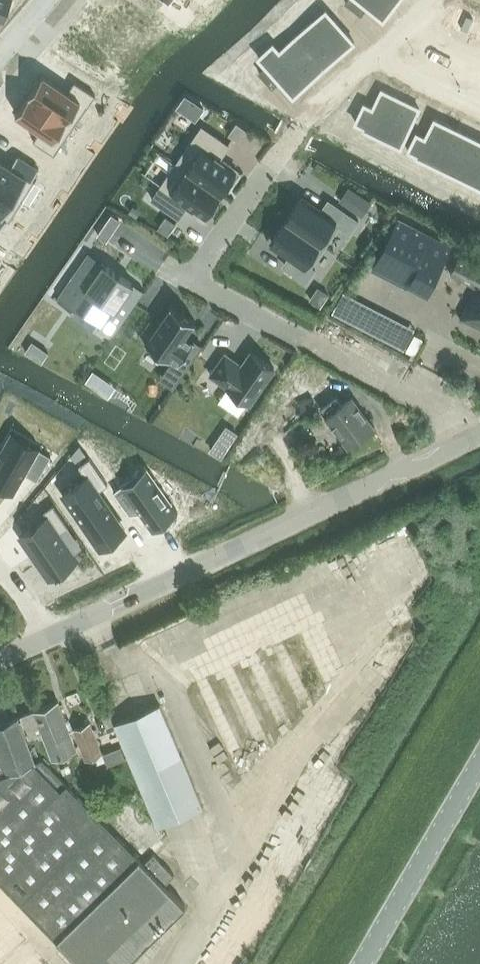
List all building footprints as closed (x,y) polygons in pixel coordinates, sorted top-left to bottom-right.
[(5,16),(10,0),(0,0),(0,14),(5,16)] [(93,18),(139,54),(155,32),(115,0),(107,0),(93,18)] [(382,19),(399,0),(359,0),(382,19)] [(326,8),(295,36),(324,68),(355,40),(326,8)] [(93,19),(77,40),(124,76),(139,55),(93,19)] [(273,43),(258,56),(266,65),(259,71),(272,86),(279,80),(293,95),(324,68),(295,36),(280,50),(273,43)] [(43,72),(29,92),(75,123),(96,94),(75,79),(68,90),(43,72)] [(362,102),(355,120),(364,125),(363,127),(400,145),(419,107),(381,88),(371,107),(362,102)] [(29,92),(16,112),(41,129),(34,139),(54,153),(75,123),(29,92)] [(184,94),(175,106),(194,120),(203,107),(184,94)] [(417,131),(408,149),(417,153),(416,155),(453,173),(472,135),(434,117),(425,136),(417,131)] [(230,186),(240,173),(236,170),(237,169),(220,158),(229,145),(202,126),(177,162),(221,192),(226,184),(230,186)] [(453,173),(479,187),(479,139),(472,135),(453,173)] [(22,199),(35,179),(32,177),(39,167),(18,153),(11,164),(0,157),(0,185),(22,199)] [(221,192),(177,162),(152,198),(179,217),(188,204),(205,215),(205,214),(209,217),(219,203),(215,200),(221,192)] [(1,228),(7,217),(10,219),(22,199),(0,185),(0,228),(1,228)] [(361,196),(353,208),(362,215),(371,203),(361,196)] [(287,219),(325,246),(340,226),(350,233),(359,220),(333,202),(325,214),(302,198),(287,219)] [(111,215),(98,235),(107,241),(121,221),(111,215)] [(451,246),(398,218),(373,268),(409,287),(412,282),(428,290),(451,246)] [(311,266),(325,246),(287,219),(272,241),(295,257),(287,268),(307,282),(315,269),(311,266)] [(63,303),(61,304),(71,310),(76,303),(103,322),(99,328),(110,336),(113,334),(114,334),(144,290),(143,289),(140,293),(129,287),(131,283),(102,263),(100,265),(91,259),(93,256),(92,255),(62,302),(63,303)] [(451,272),(477,285),(461,316),(479,326),(479,266),(460,255),(451,272)] [(318,287),(310,299),(321,307),(329,295),(318,287)] [(178,362),(178,363),(179,364),(179,363),(187,368),(202,347),(194,342),(194,341),(193,340),(193,341),(184,335),(194,321),(195,322),(195,321),(171,304),(170,305),(171,305),(157,325),(150,320),(138,336),(170,357),(178,362)] [(225,353),(210,374),(250,402),(274,368),(250,351),(241,364),(225,353)] [(92,370),(85,381),(102,392),(109,382),(92,370)] [(336,396),(320,408),(347,445),(349,444),(374,426),(355,400),(352,396),(342,403),(336,396)] [(316,411),(306,417),(313,427),(323,420),(316,411)] [(0,451),(0,485),(13,492),(25,472),(37,479),(51,454),(38,447),(39,445),(12,430),(0,451)] [(228,444),(219,438),(211,449),(220,456),(228,444)] [(76,461),(87,453),(82,446),(71,454),(76,461)] [(87,476),(63,492),(94,538),(119,521),(98,490),(108,483),(90,457),(79,464),(87,476)] [(142,473),(115,492),(128,512),(137,506),(152,527),(177,510),(160,486),(154,490),(142,473)] [(47,516),(20,535),(49,576),(78,557),(60,531),(69,526),(54,503),(44,510),(47,516)] [(76,749),(57,702),(21,716),(29,737),(38,734),(40,738),(44,736),(52,757),(76,749)] [(160,705),(115,724),(157,826),(203,806),(160,705)] [(18,899),(58,940),(81,963),(123,963),(183,905),(164,885),(174,874),(154,853),(143,864),(42,760),(35,762),(18,719),(17,718),(0,725),(0,880),(18,899)] [(101,754),(89,722),(74,728),(86,760),(101,754)]
